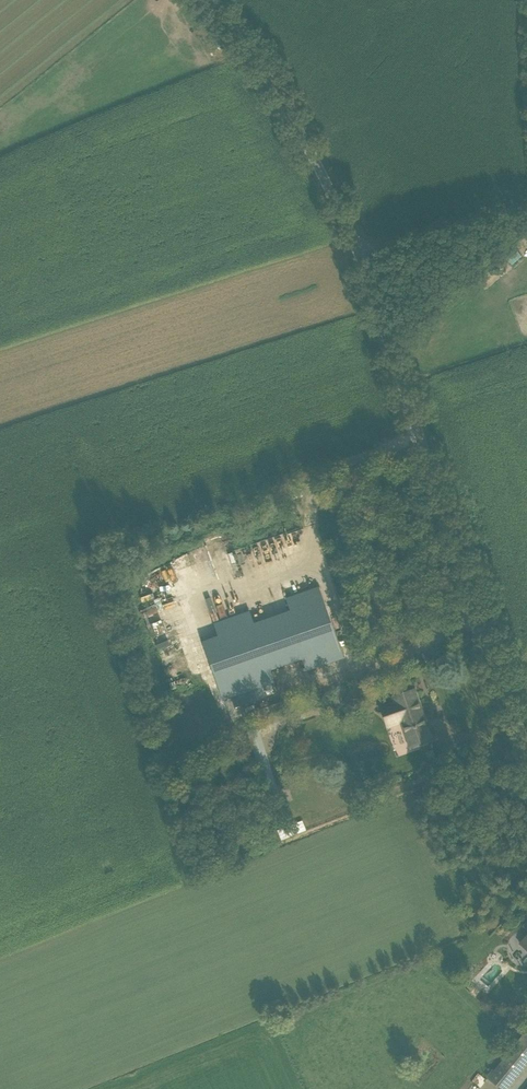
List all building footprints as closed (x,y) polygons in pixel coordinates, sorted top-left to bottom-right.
[(407,280),(404,269),(396,271),(399,282),(407,280)] [(205,641),(203,641),(223,699),(231,697),(254,688),(274,681),(270,669),(302,658),(307,670),(343,657),(318,587),(308,591),(289,598),(292,608),(253,621),(250,610),(216,622),(221,635),(205,641)] [(147,623),(173,616),(171,610),(145,617),(147,623)] [(351,688),(347,689),(347,696),(351,696),(351,702),(366,701),(365,689),(351,690),(351,688)] [(393,696),(396,704),(382,708),(387,724),(403,718),(410,739),(409,739),(412,747),(431,740),(413,689),(393,696)] [(526,936),(525,936),(519,943),(526,951),(526,936)] [(509,1019),(501,1028),(512,1037),(520,1028),(509,1019)] [(515,1078),(526,1063),(526,1029),(498,1065),(498,1064),(487,1078),(500,1088),(508,1088),(516,1078),(515,1078)]
